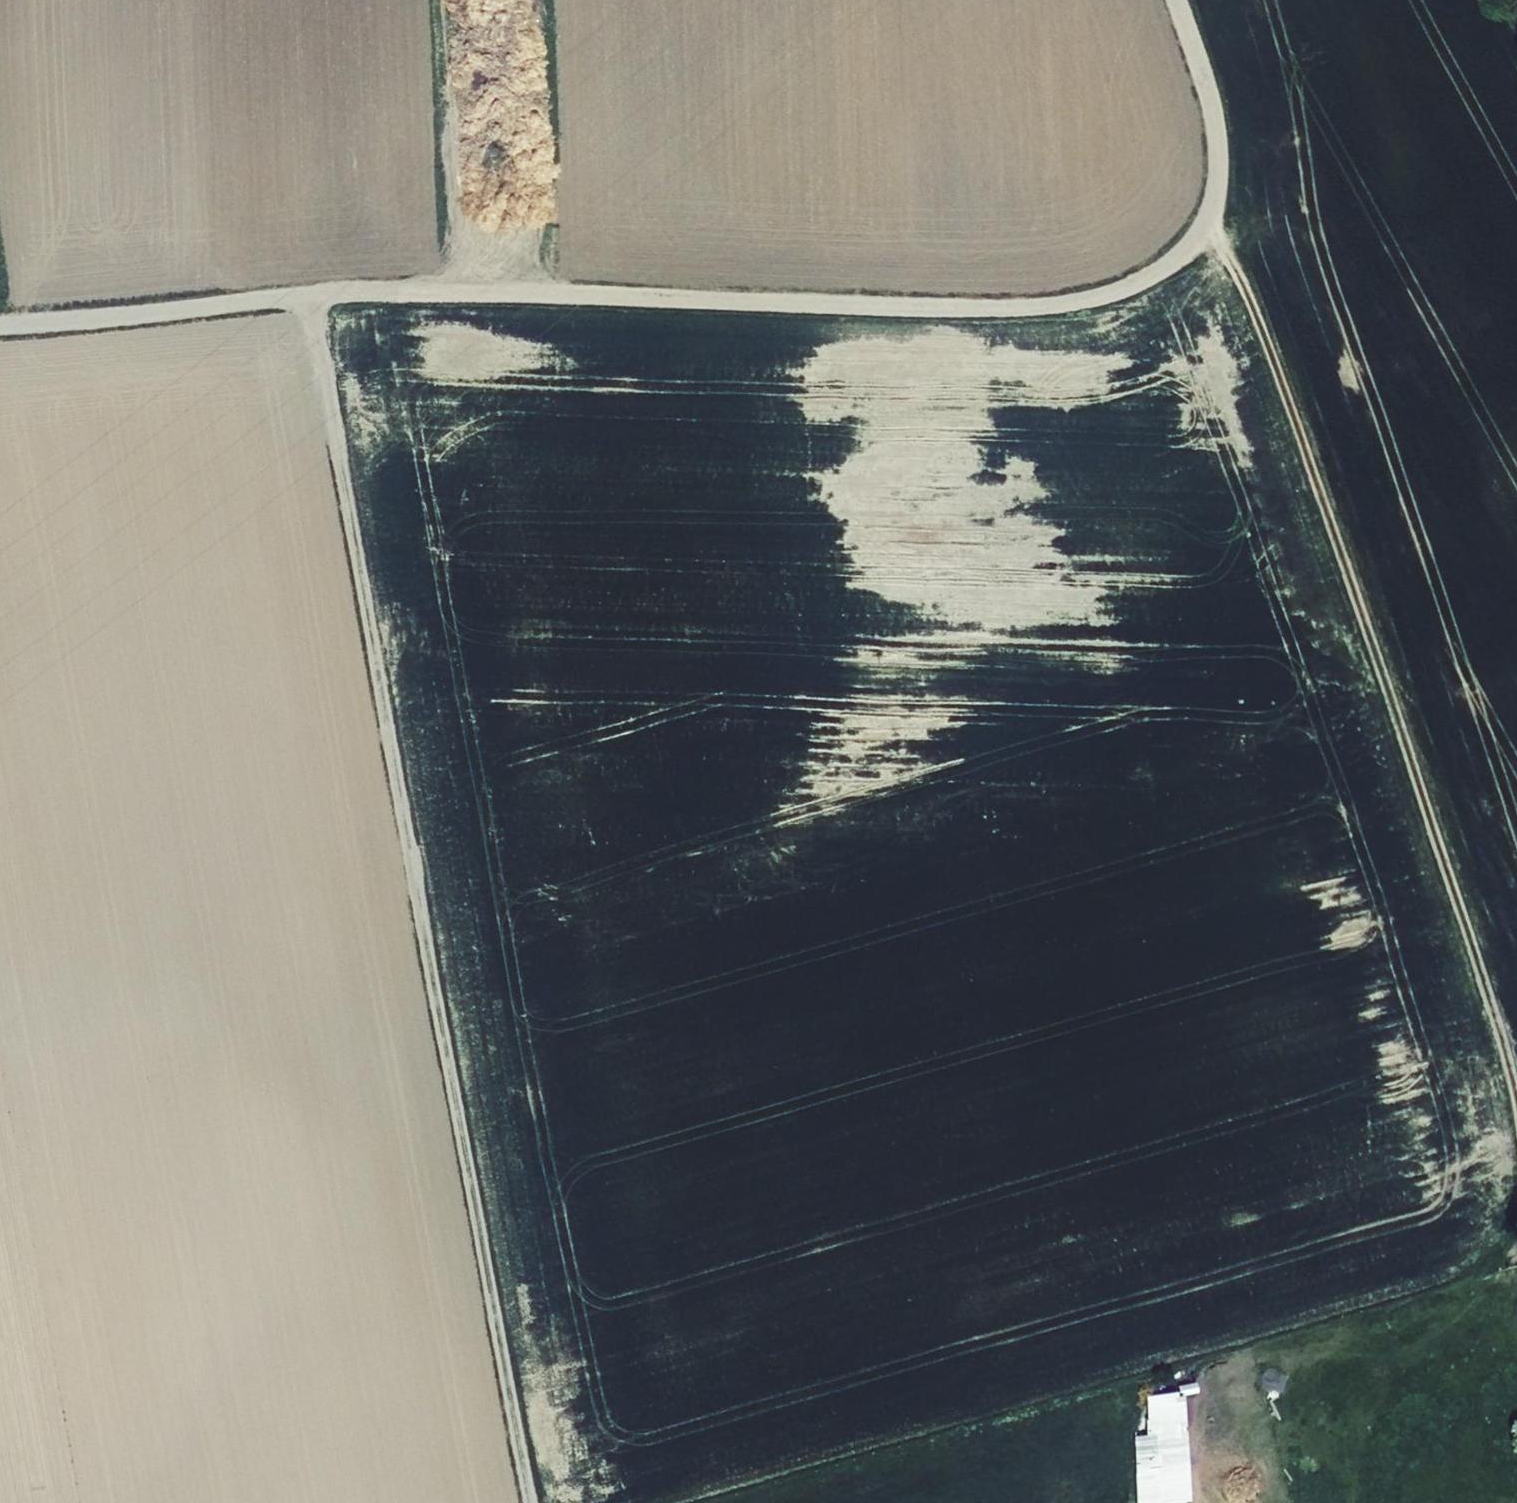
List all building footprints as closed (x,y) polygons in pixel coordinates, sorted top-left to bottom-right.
[(1181,1395),(1143,1396),(1144,1435),(1132,1436),(1134,1502),(1185,1502),(1181,1395)]
